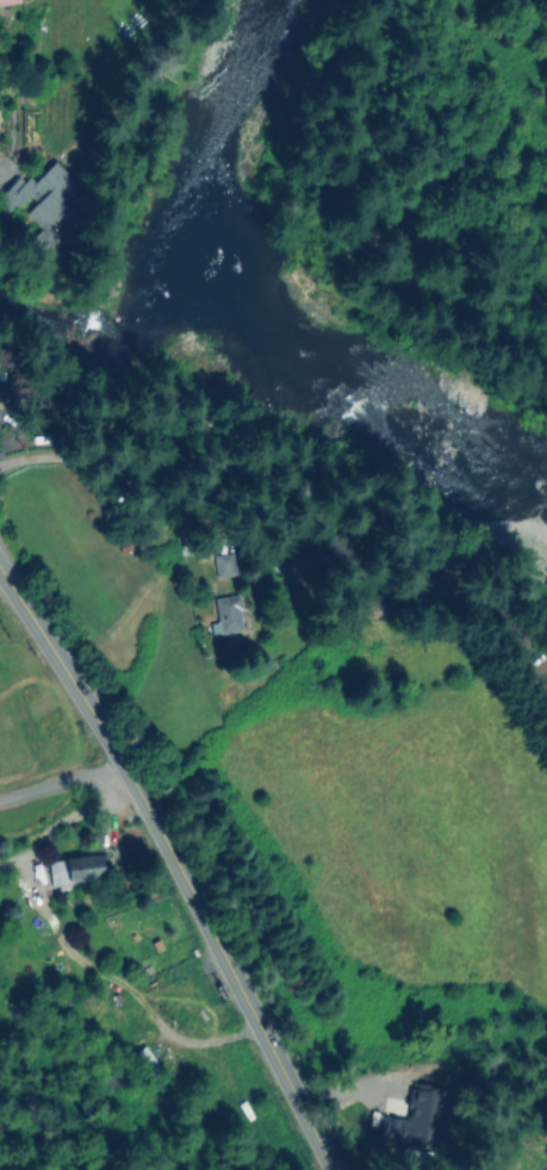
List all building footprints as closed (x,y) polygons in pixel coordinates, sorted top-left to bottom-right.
[(51,162),(30,183),(20,173),(2,192),(54,244),(93,205),(51,162)] [(0,348),(0,402),(24,403),(26,373),(16,373),(17,348),(0,348)] [(43,422),(61,402),(39,382),(21,402),(43,422)] [(215,576),(235,574),(232,552),(212,554),(215,576)] [(244,629),(237,593),(213,598),(218,621),(209,623),(211,635),(244,629)] [(102,852),(47,860),(50,886),(105,877),(102,852)] [(140,1065),(147,1076),(159,1068),(144,1046),(127,1057),(134,1069),(140,1065)] [(448,1088),(411,1086),(409,1118),(379,1115),(377,1144),(424,1147),(424,1146),(435,1147),(436,1132),(445,1133),(448,1088)]
